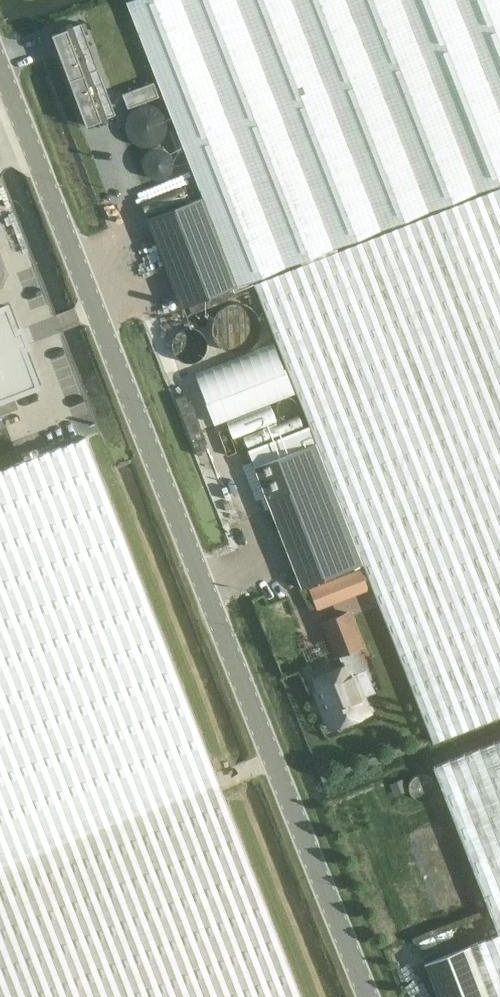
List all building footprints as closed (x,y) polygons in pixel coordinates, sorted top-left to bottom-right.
[(181,308),(238,285),(499,183),(499,0),(127,0),(126,0),(203,195),(146,218),(181,308)] [(81,23),(52,34),(86,126),(116,114),(81,23)] [(154,82),(122,94),(128,108),(159,96),(154,82)] [(432,743),(499,716),(499,188),(254,284),(316,443),(254,467),(302,588),(364,563),(432,743)] [(43,384),(28,344),(33,343),(24,320),(19,322),(10,298),(0,302),(0,401),(43,384)] [(267,325),(267,324),(266,315),(264,310),(261,307),(257,303),(252,300),(247,298),(242,298),(239,298),(232,299),(227,302),(223,304),(220,307),(217,312),(215,316),(214,321),(214,327),(215,332),(217,337),(220,341),(223,344),(229,348),(234,350),(239,351),(245,351),(250,349),(254,348),(259,344),(262,340),(265,336),(267,330),(267,325)] [(210,341),(210,340),(208,332),(206,327),(203,324),(200,321),(196,319),(190,317),(186,317),(181,317),(176,319),(170,324),(166,328),(165,332),(163,335),(163,341),(164,349),(166,353),(169,356),(176,362),(185,364),(188,364),(195,362),(199,360),(203,357),(208,350),(209,346),(210,341)] [(296,402),(295,401),(293,399),(292,398),(290,398),(288,397),(286,397),(285,398),(283,398),(281,399),(280,400),(278,402),(277,404),(276,406),(276,408),(276,409),(277,410),(277,412),(278,414),(279,415),(281,417),(284,418),(287,419),(288,419),(291,418),(294,416),(295,415),(296,414),(296,413),(297,411),(298,409),(298,407),(297,404),(296,402)] [(86,436),(0,469),(0,996),(302,996),(86,436)] [(327,581),(307,588),(313,604),(333,597),(327,581)] [(357,649),(364,646),(350,610),(321,621),(336,658),(339,656),(343,665),(314,676),(319,688),(317,688),(321,698),(319,699),(324,712),(328,711),(334,726),(337,725),(338,729),(341,730),(350,727),(351,724),(350,720),(369,712),(363,696),(359,697),(350,675),(365,670),(357,649)] [(433,765),(499,933),(424,962),(438,996),(499,996),(499,739),(433,765)]
